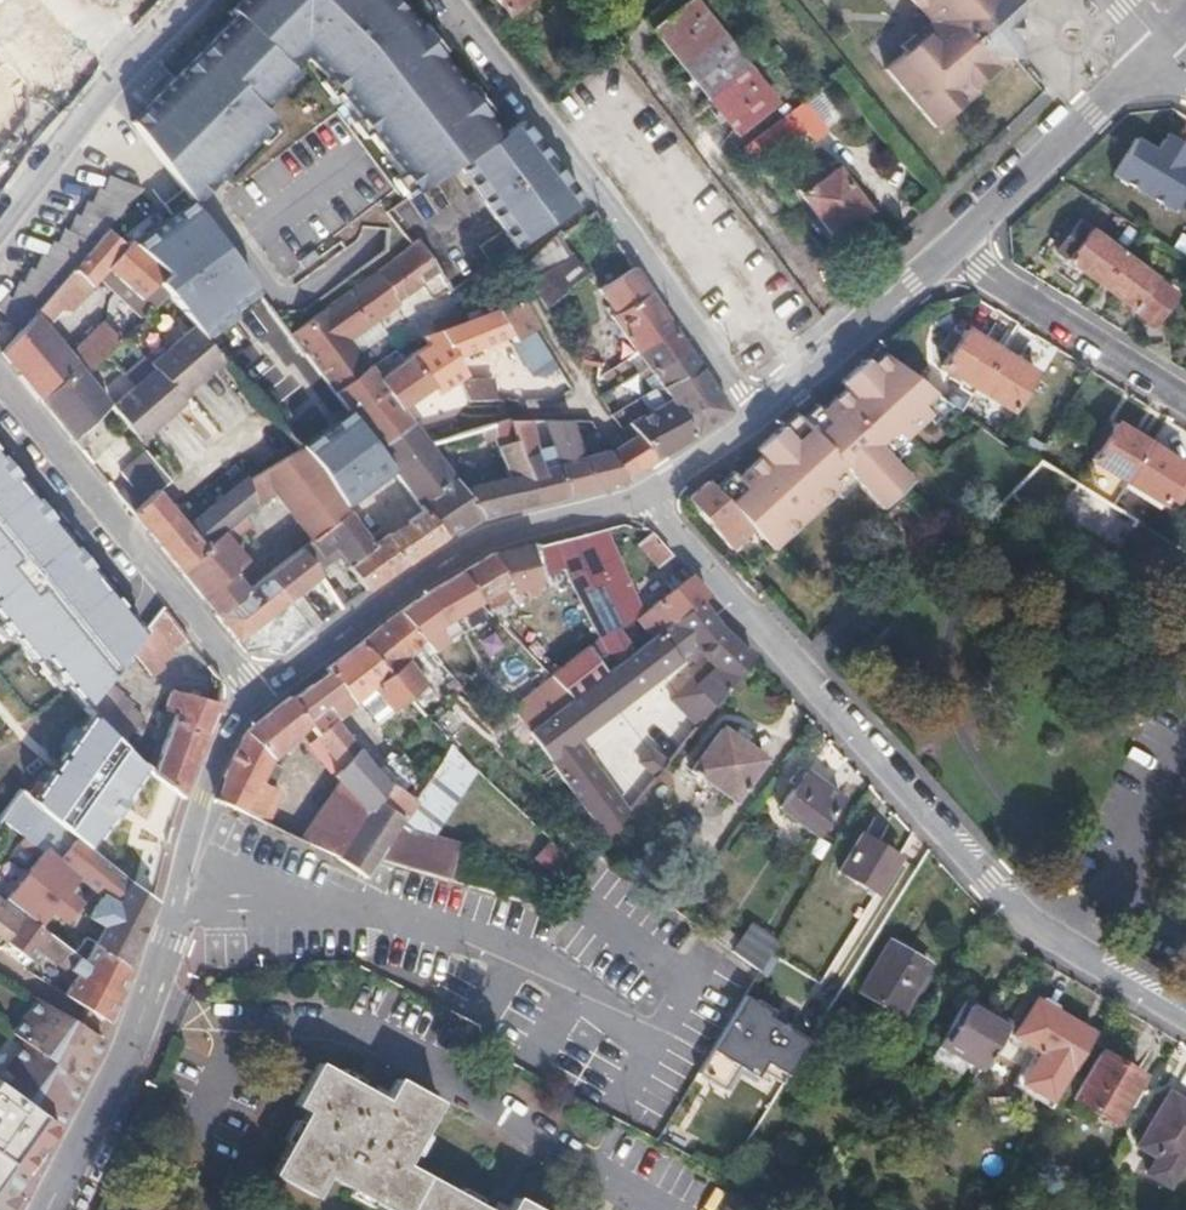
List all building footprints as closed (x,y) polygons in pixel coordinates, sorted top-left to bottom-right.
[(367,0),(240,0),(231,9),(237,14),(182,72),(140,114),(130,124),(182,189),(192,202),(205,190),(273,120),(261,107),(295,72),(289,66),(302,52),(304,53),(321,39),(367,0)] [(416,28),(403,12),(391,0),(367,0),(321,39),(304,53),(329,78),(338,89),(416,28)] [(510,13),(527,0),(500,0),(510,13)] [(655,31),(680,62),(677,64),(679,66),(721,32),(719,30),(717,32),(692,1),(693,0),(687,0),(650,29),(653,33),(655,31)] [(932,14),(945,30),(930,43),(914,56),(919,62),(900,78),(949,135),(977,112),(990,101),(986,96),(1016,70),(1024,65),(1030,65),(1031,37),(1033,11),(1027,11),(1020,3),(1017,0),(920,0),(932,14)] [(379,141),(459,82),(416,28),(338,89),(379,141)] [(723,35),(721,32),(679,66),(681,68),(683,66),(707,97),(704,99),(706,101),(748,67),(747,65),(745,66),(721,36),(723,35)] [(750,69),(748,67),(706,101),(707,103),(710,101),(733,130),(731,133),(733,136),(776,102),(773,98),(771,100),(748,71),(750,69)] [(456,162),(499,134),(459,82),(379,141),(417,189),(456,162)] [(813,111),(804,100),(769,126),(779,138),(813,111)] [(549,156),(520,119),(499,134),(456,162),(486,204),(515,244),(579,193),(549,156)] [(1174,134),(1164,128),(1160,135),(1170,140),(1174,134)] [(1134,135),(1111,171),(1170,207),(1185,180),(1185,150),(1185,148),(1185,141),(1174,134),(1170,140),(1160,135),(1153,146),(1134,135)] [(834,169),(820,180),(801,195),(831,235),(865,209),(834,169)] [(820,180),(815,174),(796,189),(801,195),(820,180)] [(54,243),(47,258),(42,255),(34,271),(30,269),(23,283),(19,281),(11,297),(7,295),(0,304),(0,313),(23,331),(33,320),(30,318),(73,269),(85,255),(87,253),(108,228),(142,189),(109,175),(102,191),(99,190),(92,204),(86,202),(79,218),(76,216),(69,230),(65,228),(58,244),(54,243)] [(192,202),(182,189),(163,204),(173,216),(134,247),(167,275),(189,252),(212,228),(192,202)] [(1074,223),(1054,251),(1100,285),(1121,257),(1074,223)] [(108,228),(87,253),(106,270),(127,245),(108,228)] [(258,289),(212,228),(189,252),(167,275),(157,284),(168,297),(195,328),(203,338),(234,314),(231,310),(258,289)] [(563,233),(561,229),(521,266),(528,277),(576,252),(563,233)] [(416,238),(327,305),(349,334),(436,267),(416,238)] [(130,243),(127,245),(106,270),(108,272),(136,298),(141,302),(157,284),(167,275),(134,247),(130,243)] [(586,269),(576,252),(528,277),(546,305),(586,269)] [(85,255),(73,269),(95,287),(108,272),(106,270),(87,253),(85,255)] [(1121,257),(1100,285),(1154,326),(1176,297),(1121,257)] [(624,272),(600,287),(615,311),(649,288),(634,265),(624,272)] [(73,269),(30,318),(33,320),(45,332),(47,329),(60,313),(76,309),(95,287),(73,269)] [(136,298),(128,306),(144,320),(148,317),(168,297),(157,284),(141,302),(136,298)] [(615,311),(611,314),(630,342),(637,353),(675,329),(649,288),(615,311)] [(514,295),(494,307),(509,333),(533,326),(514,295)] [(327,305),(291,332),(331,384),(332,386),(367,363),(366,362),(360,353),(349,334),(327,305)] [(494,307),(440,325),(456,357),(509,333),(494,307)] [(23,331),(2,352),(41,400),(77,366),(68,355),(47,329),(45,332),(33,320),(23,331)] [(426,342),(408,354),(430,383),(435,389),(463,370),(456,357),(440,325),(419,332),(426,342)] [(533,326),(509,333),(531,370),(544,374),(557,365),(533,326)] [(115,338),(103,328),(76,353),(68,355),(77,366),(85,376),(120,343),(115,338)] [(195,328),(171,347),(197,381),(222,360),(203,338),(195,328)] [(995,351),(961,330),(940,366),(974,386),(995,351)] [(125,339),(119,334),(115,338),(120,343),(125,339)] [(637,353),(630,342),(598,362),(597,378),(637,353)] [(151,363),(155,368),(177,397),(197,381),(171,347),(151,363)] [(700,368),(687,348),(650,372),(651,373),(662,389),(700,368)] [(365,349),(360,353),(366,362),(371,359),(365,349)] [(1032,373),(995,351),(974,386),(1010,409),(1032,373)] [(408,354),(377,376),(400,408),(430,383),(408,354)] [(786,434),(781,429),(756,451),(761,457),(720,495),(752,530),(771,550),(799,525),(792,518),(803,507),(810,514),(851,475),(881,508),(909,480),(885,455),(941,398),(884,355),(871,367),(865,361),(841,384),(846,390),(807,426),(802,420),(786,434)] [(367,363),(332,386),(347,407),(353,415),(376,448),(410,422),(400,408),(377,376),(367,363)] [(77,366),(41,400),(72,439),(80,432),(108,405),(85,376),(77,366)] [(650,372),(646,366),(617,383),(621,390),(651,373),(650,372)] [(155,368),(130,388),(157,423),(182,403),(177,397),(155,368)] [(662,389),(670,401),(692,434),(728,412),(700,368),(662,389)] [(489,379),(461,383),(469,399),(494,399),(489,379)] [(130,388),(108,405),(135,441),(157,423),(130,388)] [(538,394),(525,389),(525,399),(536,399),(538,394)] [(644,403),(649,412),(630,424),(628,421),(618,428),(626,441),(641,466),(692,434),(670,401),(662,405),(652,390),(640,397),(644,403)] [(644,403),(640,397),(609,414),(613,420),(644,403)] [(353,415),(300,452),(344,508),(393,473),(376,448),(353,415)] [(461,434),(455,419),(418,432),(427,444),(461,434)] [(593,419),(587,420),(591,428),(597,428),(593,419)] [(507,420),(488,425),(494,443),(496,447),(515,442),(507,422),(507,420)] [(544,421),(551,444),(566,493),(620,480),(606,453),(608,451),(601,435),(579,438),(572,420),(544,421)] [(507,422),(515,442),(536,501),(566,493),(551,444),(539,445),(530,421),(507,422)] [(1147,443),(1114,421),(1091,458),(1095,460),(1080,484),(1110,503),(1125,479),(1147,443)] [(410,422),(376,448),(393,473),(418,507),(453,481),(444,468),(427,444),(418,432),(410,422)] [(488,425),(476,429),(484,448),(494,443),(488,425)] [(461,434),(427,444),(444,468),(484,448),(476,429),(461,434)] [(608,451),(606,453),(620,480),(641,466),(626,441),(608,451)] [(515,442),(496,447),(507,477),(518,506),(536,501),(515,442)] [(1185,467),(1147,443),(1125,479),(1163,502),(1185,467)] [(297,449),(258,475),(272,492),(307,535),(310,539),(346,511),(344,508),(300,452),(297,449)] [(148,457),(122,478),(129,486),(118,495),(132,513),(155,493),(167,481),(158,470),(148,457)] [(30,659),(41,656),(82,706),(139,628),(0,458),(0,618),(30,659)] [(258,475),(246,482),(253,506),(272,492),(258,475)] [(458,489),(453,481),(418,507),(421,511),(443,537),(479,515),(518,506),(507,477),(471,484),(468,481),(458,489)] [(246,482),(243,480),(194,519),(181,503),(171,512),(201,548),(240,517),(253,506),(246,482)] [(707,481),(687,500),(731,550),(752,530),(720,495),(709,483),(707,481)] [(1080,484),(1076,481),(1058,510),(1118,547),(1136,518),(1110,503),(1080,484)] [(171,512),(155,493),(132,513),(147,532),(171,512)] [(374,546),(346,511),(310,539),(322,554),(332,546),(347,565),(374,546)] [(421,511),(374,546),(392,569),(443,537),(421,511)] [(171,512),(147,532),(175,568),(201,548),(171,512)] [(240,517),(201,548),(175,568),(200,599),(230,575),(244,563),(236,552),(246,545),(238,533),(247,526),(240,517)] [(604,529),(584,534),(594,563),(599,565),(602,571),(620,563),(604,529)] [(648,532),(638,542),(659,566),(670,556),(648,532)] [(584,534),(535,546),(538,560),(543,565),(547,576),(562,569),(580,566),(594,563),(584,534)] [(310,539),(307,535),(283,555),(285,559),(294,552),(310,539)] [(310,539),(294,552),(315,576),(328,566),(320,556),(322,554),(310,539)] [(534,542),(527,544),(537,580),(547,576),(543,565),(538,560),(535,546),(534,542)] [(527,544),(488,554),(509,585),(512,589),(539,588),(537,580),(527,544)] [(392,569),(374,546),(347,565),(345,566),(365,588),(392,569)] [(294,552),(285,559),(264,576),(285,601),(301,587),(315,576),(294,552)] [(488,554),(456,574),(478,604),(509,585),(488,554)] [(620,563),(602,571),(618,610),(605,616),(616,639),(638,621),(636,618),(643,612),(620,563)] [(328,566),(315,576),(341,606),(352,597),(330,564),(328,566)] [(580,566),(562,569),(592,623),(605,616),(580,566)] [(456,574),(397,613),(419,637),(425,645),(431,653),(440,647),(443,652),(449,647),(436,629),(478,604),(456,574)] [(243,592),(230,575),(200,599),(213,616),(243,592)] [(264,576),(243,592),(213,616),(234,641),(285,601),(264,576)] [(315,576),(301,587),(326,617),(341,606),(315,576)] [(537,580),(539,588),(547,587),(547,576),(537,580)] [(706,596),(689,577),(643,612),(636,618),(638,621),(650,635),(669,621),(695,600),(698,603),(706,596)] [(512,589),(509,585),(478,604),(496,623),(503,618),(494,606),(510,597),(512,589)] [(301,587),(285,601),(310,631),(326,617),(301,587)] [(695,600),(669,621),(694,647),(714,667),(693,686),(696,689),(712,705),(750,658),(717,627),(698,603),(695,600)] [(310,631),(285,601),(234,641),(243,653),(266,648),(270,652),(281,653),(310,631)] [(384,622),(360,642),(389,675),(406,662),(425,645),(419,637),(397,613),(384,622)] [(605,616),(592,623),(600,639),(587,648),(595,657),(616,639),(605,616)] [(669,621),(650,635),(607,669),(586,685),(569,699),(563,704),(585,733),(644,686),(657,676),(694,647),(669,621)] [(638,621),(616,639),(595,657),(607,669),(650,635),(638,621)] [(360,642),(325,669),(327,671),(344,691),(355,703),(373,688),(389,675),(360,642)] [(587,648),(565,664),(586,685),(607,669),(595,657),(587,648)] [(406,662),(389,675),(373,688),(392,712),(409,698),(425,685),(406,662)] [(565,664),(548,677),(569,699),(586,685),(565,664)] [(456,685),(451,693),(491,731),(512,708),(501,693),(482,667),(472,666),(456,685)] [(344,691),(327,671),(311,684),(326,705),(344,691)] [(661,681),(657,676),(644,686),(648,691),(661,681)] [(311,684),(291,701),(309,723),(326,705),(311,684)] [(513,684),(501,693),(512,708),(528,731),(542,720),(513,684)] [(425,685),(409,698),(428,720),(442,708),(425,685)] [(696,689),(681,702),(699,721),(712,705),(696,689)] [(172,709),(158,741),(150,757),(145,768),(143,772),(181,798),(205,735),(202,734),(216,703),(179,693),(177,697),(168,693),(163,705),(172,709)] [(288,697),(245,731),(267,757),(277,750),(296,734),(305,727),(309,723),(291,701),(288,697)] [(409,698),(392,712),(410,734),(435,763),(447,746),(448,744),(428,720),(409,698)] [(542,720),(528,731),(550,760),(580,737),(585,733),(563,704),(542,720)] [(336,719),(326,705),(309,723),(305,727),(314,738),(336,719)] [(59,759),(30,803),(73,839),(90,853),(118,805),(145,768),(95,712),(59,759)] [(336,719),(314,738),(340,767),(357,746),(336,719)] [(762,759),(718,728),(687,770),(731,802),(762,759)] [(267,757),(245,731),(220,776),(251,792),(255,785),(262,769),(267,757)] [(301,741),(296,734),(277,750),(283,757),(301,741)] [(158,741),(150,737),(142,754),(150,757),(158,741)] [(580,737),(550,760),(570,788),(591,773),(600,766),(580,737)] [(340,767),(333,776),(334,778),(339,784),(365,812),(372,802),(385,782),(357,746),(340,767)] [(435,763),(424,780),(411,798),(418,802),(452,751),(447,746),(435,763)] [(660,768),(652,762),(637,780),(645,787),(660,768)] [(424,780),(403,768),(391,786),(411,798),(424,780)] [(270,772),(262,769),(255,785),(262,789),(270,772)] [(329,773),(323,778),(328,783),(334,778),(333,776),(329,773)] [(591,773),(570,788),(597,824),(617,809),(591,773)] [(838,800),(802,773),(776,810),(813,837),(838,800)] [(251,792),(220,776),(215,800),(242,812),(251,792)] [(391,786),(385,782),(372,802),(397,819),(411,798),(391,786)] [(365,812),(339,784),(299,839),(322,850),(336,856),(365,812)] [(255,785),(251,792),(242,812),(263,822),(276,796),(262,789),(255,785)] [(17,791),(0,813),(22,833),(40,811),(30,803),(17,791)] [(372,802),(365,812),(336,856),(361,873),(373,856),(392,828),(397,819),(372,802)] [(5,902),(22,916),(38,929),(62,901),(78,883),(55,863),(48,857),(27,838),(23,839),(20,836),(22,833),(0,813),(0,897),(5,902)] [(537,825),(523,841),(573,885),(584,868),(537,825)] [(452,846),(392,828),(373,856),(443,877),(452,846)] [(73,839),(67,833),(58,844),(65,850),(73,839)] [(894,859),(858,835),(836,872),(872,894),(894,859)] [(78,883),(98,901),(87,922),(101,929),(93,947),(126,963),(154,900),(141,891),(103,865),(90,853),(73,839),(65,850),(62,855),(55,863),(78,883)] [(62,855),(54,850),(48,857),(55,863),(62,855)] [(71,909),(62,901),(38,929),(48,938),(71,909)] [(5,902),(0,909),(0,938),(3,940),(22,916),(5,902)] [(38,929),(22,916),(3,940),(30,961),(39,950),(48,938),(38,929)] [(774,941),(751,924),(733,954),(756,971),(774,941)] [(48,938),(39,950),(62,963),(69,949),(48,938)] [(926,963),(888,941),(857,994),(896,1016),(926,963)] [(74,973),(77,975),(66,999),(108,1022),(127,971),(123,968),(126,963),(93,947),(87,959),(69,949),(62,963),(75,971),(74,973)] [(751,1003),(740,997),(694,1075),(721,1092),(735,1068),(752,1078),(761,1063),(783,1077),(805,1041),(789,1032),(788,1033),(781,1029),(782,1026),(768,1017),(771,1013),(753,1001),(751,1003)] [(1004,1021),(962,997),(936,1040),(978,1066),(1004,1021)] [(108,1022),(66,999),(57,1018),(92,1038),(98,1041),(108,1022)] [(1032,999),(1010,1035),(1036,1050),(1018,1081),(1049,1099),(1089,1032),(1032,999)] [(7,1039),(20,1049),(0,1078),(58,1120),(63,1111),(54,1105),(68,1085),(74,1089),(84,1070),(75,1064),(92,1038),(57,1018),(33,1004),(7,1039)] [(1137,1075),(1097,1051),(1069,1098),(1110,1122),(1137,1075)] [(381,1209),(491,1209),(407,1163),(441,1101),(399,1078),(386,1101),(318,1062),(294,1107),(302,1111),(268,1176),(313,1201),(326,1179),(381,1209)] [(58,1120),(0,1078),(0,1077),(0,1209),(6,1209),(58,1120)] [(1164,1090),(1133,1144),(1154,1156),(1144,1172),(1165,1184),(1185,1147),(1185,1103),(1164,1090)] [(514,1196),(506,1209),(540,1209),(514,1196)]
